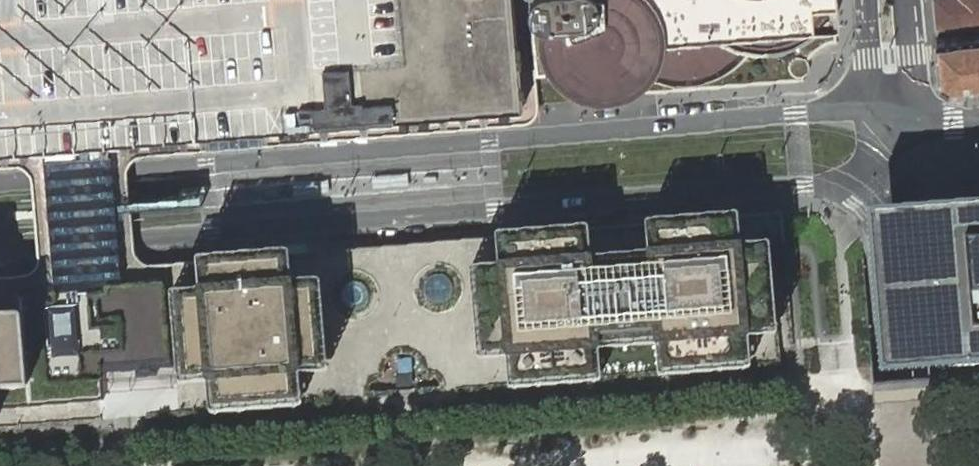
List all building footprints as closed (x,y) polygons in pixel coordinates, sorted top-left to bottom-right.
[(39,144),(78,140),(117,137),(123,137),(538,103),(537,80),(533,39),(532,27),(531,18),(529,0),(0,0),(0,147),(39,144)] [(653,80),(663,84),(673,86),(686,87),(698,86),(713,82),(723,78),(732,72),(740,66),(746,58),(756,58),(768,58),(781,56),(790,53),(797,51),(805,46),(814,38),(838,36),(837,10),(842,0),(529,0),(531,18),(532,27),(533,39),(537,80),(553,78),(562,88),(572,96),(583,101),(596,104),(610,104),(624,101),(635,96),(644,90),(653,80)] [(936,25),(978,21),(978,0),(934,0),(936,25)] [(938,39),(937,39),(941,83),(947,87),(978,83),(978,33),(938,39)] [(55,273),(74,271),(91,270),(108,268),(123,267),(117,207),(113,153),(118,153),(117,137),(78,140),(39,144),(41,159),(46,158),(50,213),(55,273)] [(934,206),(947,368),(978,365),(978,202),(934,206)] [(102,418),(107,418),(128,416),(145,415),(354,397),(356,409),(368,408),(368,403),(368,398),(366,397),(364,394),(363,390),(364,387),(365,383),(368,380),(371,378),(373,376),(379,374),(379,370),(379,366),(381,362),(384,357),(387,354),(390,353),(394,350),(397,349),(402,348),(406,349),(410,349),(413,350),(417,353),(420,355),(423,358),(424,361),(426,365),(427,369),(427,371),(430,371),(433,371),(438,373),(440,375),(443,379),(444,382),(445,386),(445,389),(444,391),(442,392),(442,397),(442,401),(456,401),(456,388),(778,361),(777,345),(790,344),(782,244),(780,212),(705,218),(707,240),(679,243),(676,221),(556,231),(558,253),(529,255),(527,233),(257,256),(258,274),(230,276),(228,259),(151,264),(123,267),(108,268),(109,283),(167,278),(174,366),(156,368),(157,376),(136,377),(135,368),(120,369),(108,370),(110,400),(104,400),(104,407),(65,410),(65,403),(0,409),(0,427),(102,418)] [(65,403),(65,410),(104,407),(104,400),(110,400),(108,370),(120,369),(135,368),(136,377),(157,376),(156,368),(174,366),(167,278),(109,283),(108,268),(91,270),(74,271),(75,286),(56,287),(15,290),(15,300),(0,301),(0,409),(65,403)] [(15,300),(15,290),(56,287),(75,286),(74,271),(55,273),(25,276),(0,278),(0,301),(15,300)]
